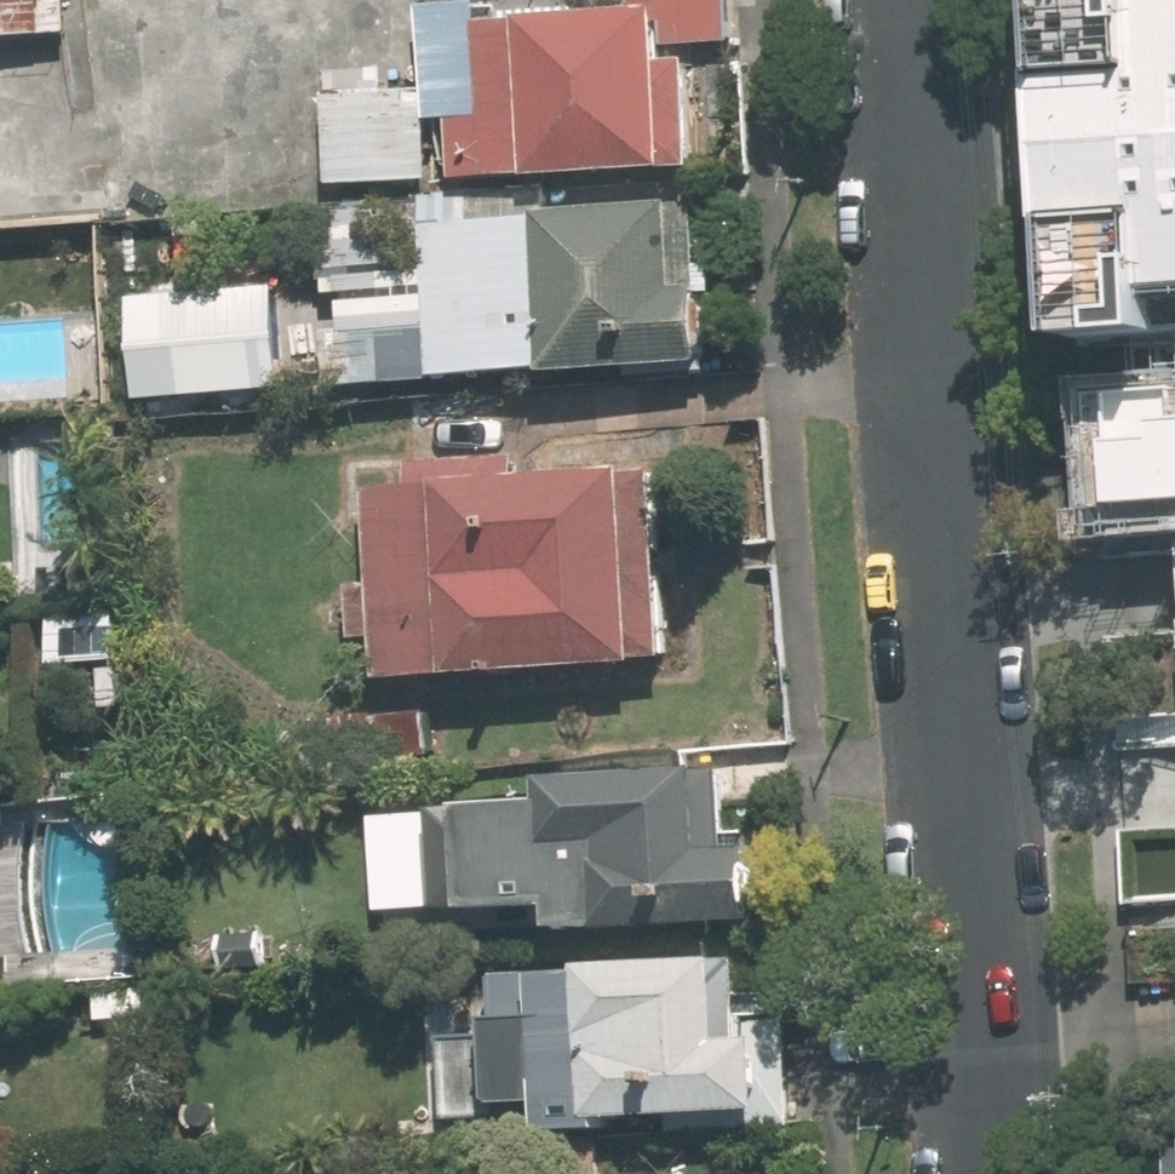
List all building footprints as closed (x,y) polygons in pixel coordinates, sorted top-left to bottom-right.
[(1080,3),(1108,338),(1174,333),(1174,0),(1110,0),(1080,3)] [(455,104),(459,180),(685,170),(679,53),(723,51),(721,2),(484,12),(488,103),(455,104)] [(416,55),(315,57),(317,169),(418,167),(416,55)] [(701,283),(698,211),(441,222),(448,376),(728,364),(725,282),(701,283)] [(183,295),(186,388),(443,381),(442,328),(343,330),(342,291),(183,295)] [(1127,517),(1174,514),(1174,390),(1119,394),(1127,517)] [(370,638),(394,637),(395,673),(686,662),(679,474),(529,479),(528,448),(422,452),(423,483),(388,484),(392,584),(368,585),(370,638)] [(566,903),(567,935),(777,925),(773,849),(726,852),(721,759),(570,766),(571,796),(460,801),(465,907),(566,903)] [(69,975),(63,894),(0,898),(0,980),(69,975)] [(761,959),(436,978),(445,1123),(507,1120),(505,1098),(570,1094),(572,1134),(807,1120),(800,1005),(764,1008),(761,959)]
